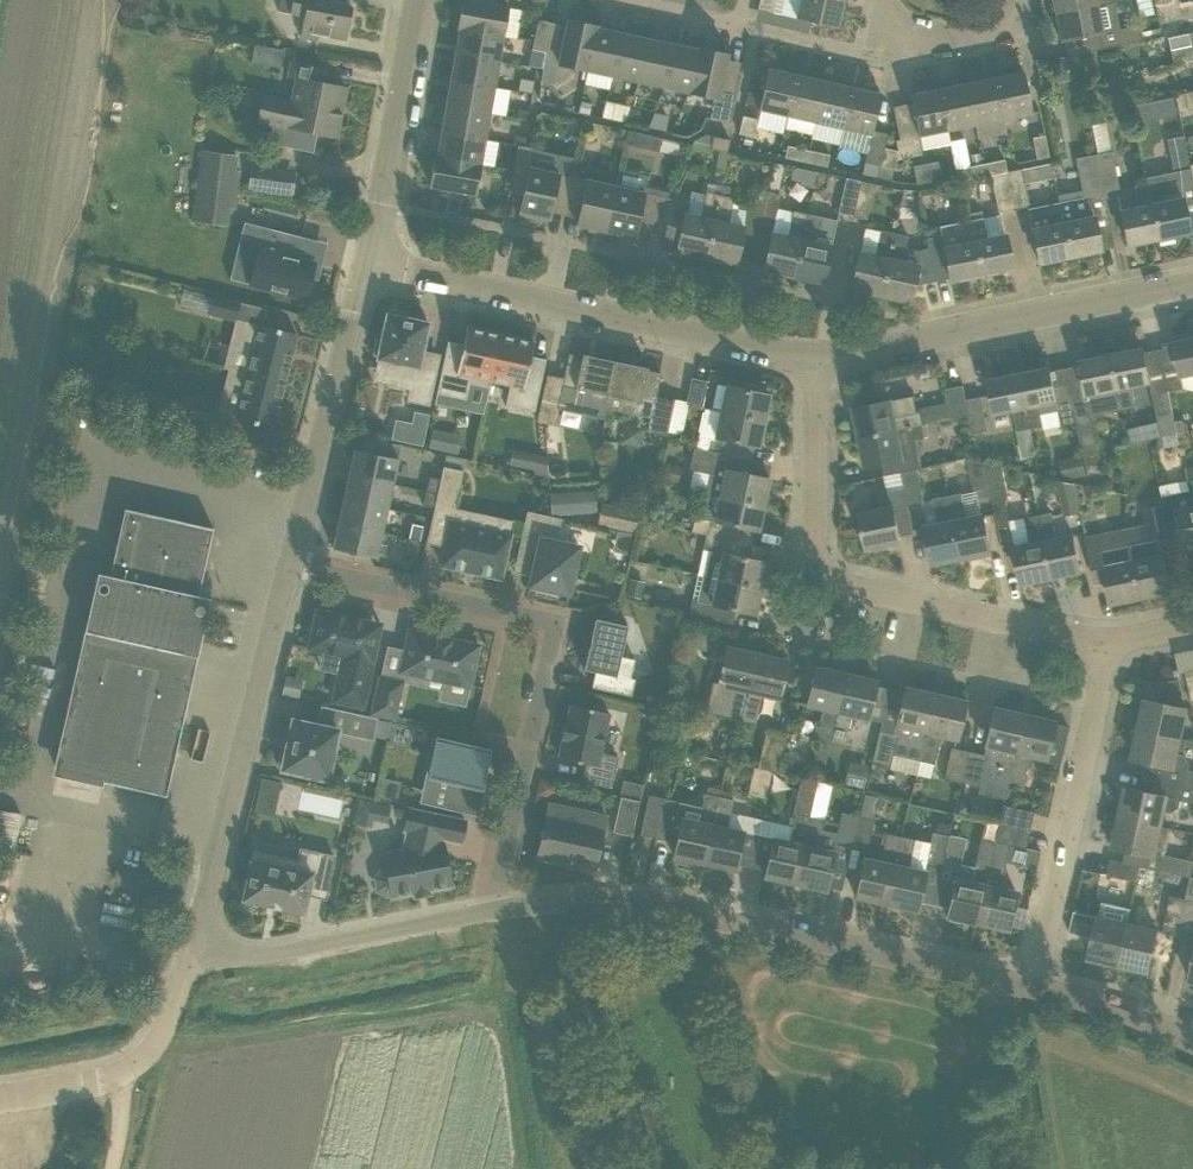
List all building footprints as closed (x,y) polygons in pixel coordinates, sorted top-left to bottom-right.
[(278,11),(291,13),(290,14),(303,16),(300,36),(318,39),(319,34),(346,39),(352,6),(322,1),(322,0),(280,0),(278,11)] [(498,0),(474,0),(471,0),(463,0),(458,27),(503,35),(508,7),(497,5),(498,0)] [(776,0),(760,0),(758,9),(773,12),(776,0)] [(837,27),(844,0),(800,0),(796,18),(837,27)] [(1114,1),(1117,0),(1052,0),(1055,13),(1106,2),(1114,1)] [(1179,3),(1178,0),(1154,0),(1156,8),(1179,3)] [(1192,16),(1192,0),(1179,3),(1156,8),(1159,24),(1192,16)] [(1114,1),(1106,2),(1055,13),(1061,41),(1110,31),(1112,46),(1143,40),(1139,25),(1120,28),(1114,1)] [(546,50),(550,30),(552,22),(538,19),(532,48),(546,50)] [(587,70),(596,25),(568,19),(564,33),(550,30),(546,50),(544,60),(587,70)] [(612,75),(621,33),(597,28),(597,26),(596,25),(587,70),(612,75)] [(503,35),(458,27),(458,28),(460,28),(455,53),(498,61),(503,35)] [(1171,51),(1192,46),(1192,31),(1168,37),(1170,50),(1171,51)] [(638,81),(647,38),(621,33),(612,75),(638,81)] [(664,86),(673,44),(647,38),(638,81),(664,86)] [(690,92),(699,47),(698,47),(698,49),(673,44),(664,86),(690,92)] [(284,49),(270,46),(266,64),(281,67),(284,49)] [(1171,51),(1174,63),(1192,59),(1192,46),(1171,51)] [(690,92),(708,96),(731,101),(739,70),(725,67),(728,54),(699,47),(690,92)] [(546,50),(532,48),(528,66),(542,68),(544,60),(546,50)] [(498,61),(455,53),(451,79),(494,87),(498,61)] [(1069,59),(1060,61),(1056,68),(1058,77),(1065,81),(1074,79),(1078,72),(1076,63),(1069,59)] [(290,101),(315,106),(316,99),(342,105),(345,87),(322,82),(325,69),(290,62),(287,76),(294,78),(290,99),(290,101)] [(758,109),(787,115),(796,74),(768,67),(758,109)] [(1031,112),(1023,71),(994,77),(1003,117),(1031,112)] [(788,116),(815,122),(824,80),(796,74),(787,115),(788,116)] [(994,77),(966,83),(974,123),(978,138),(1006,133),(1003,117),(994,77)] [(518,91),(532,93),(534,80),(520,78),(518,91)] [(494,87),(451,79),(446,105),(489,113),(494,87)] [(842,128),(852,86),(824,80),(815,122),(842,128)] [(966,83),(938,88),(947,128),(974,123),(966,83)] [(871,135),(881,93),(852,86),(842,128),(871,135)] [(918,134),(947,128),(938,88),(910,94),(918,134)] [(1192,108),(1192,90),(1183,92),(1187,109),(1192,108)] [(340,112),(342,105),(316,99),(315,106),(290,101),(290,99),(263,93),(257,120),(287,127),(283,145),(313,151),(317,133),(335,137),(340,112)] [(1176,114),(1172,97),(1133,105),(1137,122),(1147,120),(1176,114)] [(592,103),(581,101),(579,112),(589,115),(592,103)] [(625,122),(630,106),(606,101),(602,117),(625,122)] [(489,113),(446,105),(441,131),(485,139),(489,113)] [(639,109),(631,107),(625,122),(639,125),(641,116),(639,109)] [(654,112),(648,127),(665,131),(668,115),(654,112)] [(758,119),(743,116),(742,115),(737,134),(754,138),(758,119)] [(1105,122),(1091,124),(1095,144),(1109,142),(1105,122)] [(485,139),(441,131),(437,156),(435,156),(435,157),(480,165),(485,139)] [(662,138),(634,131),(631,146),(659,152),(662,138)] [(918,135),(896,140),(898,151),(884,148),(877,177),(891,180),(894,169),(895,169),(897,159),(922,154),(918,135)] [(948,138),(953,165),(967,162),(962,135),(948,138)] [(1049,156),(1045,135),(1033,137),(1037,159),(1049,156)] [(1167,138),(1172,162),(1188,159),(1183,135),(1167,138)] [(727,151),(730,139),(713,136),(710,148),(727,151)] [(877,177),(884,148),(869,144),(865,162),(862,175),(877,178),(877,177)] [(529,166),(532,148),(524,146),(518,145),(515,163),(529,166)] [(805,162),(808,150),(787,145),(785,157),(805,162)] [(808,150),(805,162),(827,166),(830,154),(808,150)] [(187,256),(228,261),(241,171),(236,170),(238,156),(202,151),(187,256)] [(1095,154),(1104,199),(1121,195),(1112,151),(1097,154),(1095,154)] [(973,165),(981,164),(979,154),(971,155),(973,165)] [(1059,202),(1071,258),(1087,255),(1086,253),(1100,250),(1098,238),(1111,235),(1104,199),(1095,154),(1075,158),(1083,197),(1059,202)] [(480,165),(435,157),(430,186),(441,188),(440,196),(460,200),(462,191),(475,193),(480,165)] [(991,174),(992,175),(1006,172),(1008,172),(1005,158),(983,163),(985,176),(991,174)] [(915,180),(939,177),(937,160),(912,163),(915,180)] [(773,229),(781,194),(779,193),(784,164),(773,162),(766,190),(758,226),(773,229)] [(509,193),(523,196),(529,166),(515,163),(509,193)] [(985,176),(983,163),(981,164),(973,165),(962,168),(965,180),(985,176)] [(243,191),(289,189),(288,166),(242,168),(243,191)] [(552,203),(566,206),(573,176),(529,166),(523,196),(519,215),(536,219),(537,216),(549,218),(552,203)] [(816,171),(793,167),(791,179),(801,181),(801,185),(813,188),(816,171)] [(1008,172),(1006,172),(1013,209),(1030,206),(1022,169),(1008,172)] [(992,175),(999,212),(1013,209),(1006,172),(992,175)] [(616,185),(573,176),(566,206),(580,209),(577,225),(589,227),(588,230),(605,234),(616,185)] [(838,213),(852,216),(861,180),(846,177),(838,213)] [(867,219),(875,184),(861,180),(852,216),(867,219)] [(1147,184),(1158,241),(1175,237),(1174,234),(1189,231),(1183,198),(1164,202),(1159,181),(1147,184)] [(728,223),(733,199),(736,186),(723,183),(721,195),(707,257),(736,263),(743,226),(728,223)] [(1121,211),(1127,244),(1141,241),(1142,244),(1158,241),(1147,184),(1134,186),(1138,208),(1121,211)] [(616,185),(605,234),(622,238),(622,234),(634,237),(638,221),(654,225),(668,197),(616,185)] [(747,210),(746,209),(743,222),(758,226),(766,190),(752,187),(747,210)] [(707,257),(721,195),(706,192),(701,217),(687,215),(690,203),(674,199),(666,233),(680,236),(677,250),(707,257)] [(1027,208),(1039,262),(1053,259),(1054,262),(1071,258),(1059,202),(1027,208)] [(793,276),(807,214),(792,211),(787,237),(771,233),(764,269),(793,276)] [(807,214),(793,276),(823,282),(831,246),(835,229),(819,225),(820,217),(807,214)] [(970,220),(982,277),(998,273),(997,271),(1012,268),(1005,234),(987,237),(983,217),(982,217),(970,220)] [(970,220),(940,226),(940,224),(925,227),(929,247),(934,271),(948,268),(950,280),(965,277),(965,280),(982,277),(970,220)] [(228,279),(228,280),(304,297),(312,262),(294,258),(299,236),(267,229),(263,252),(256,250),(253,263),(237,259),(233,280),(228,279)] [(858,253),(851,288),(880,295),(894,233),(880,230),(874,256),(858,253)] [(907,236),(894,233),(880,295),(910,301),(914,285),(936,281),(934,271),(929,247),(919,250),(905,247),(907,236)] [(236,318),(240,300),(212,294),(208,312),(236,318)] [(379,336),(375,354),(379,354),(378,358),(398,362),(393,383),(412,387),(410,398),(427,402),(437,356),(421,352),(428,323),(409,319),(410,315),(392,311),(391,315),(387,314),(382,337),(379,336)] [(247,348),(242,370),(285,380),(296,333),(245,320),(238,346),(247,348)] [(489,387),(490,381),(500,334),(466,327),(463,343),(448,340),(436,393),(466,399),(469,383),(489,387)] [(534,341),(500,334),(490,381),(510,385),(505,405),(534,411),(546,359),(531,356),(534,341)] [(1189,337),(1189,339),(1175,342),(1180,370),(1181,375),(1192,373),(1192,336),(1189,337)] [(1133,385),(1150,382),(1149,376),(1143,349),(1129,352),(1128,349),(1113,352),(1124,408),(1137,406),(1133,385)] [(1124,408),(1113,352),(1096,356),(1096,358),(1082,361),(1088,395),(1089,395),(1090,402),(1093,415),(1108,412),(1124,408)] [(606,396),(614,361),(582,354),(582,356),(570,354),(570,353),(569,353),(564,377),(546,374),(536,421),(555,424),(561,398),(573,400),(575,389),(606,396)] [(648,368),(614,361),(606,396),(608,396),(606,408),(636,414),(635,415),(649,418),(646,430),(666,434),(674,399),(655,395),(661,373),(659,372),(659,373),(647,370),(648,368)] [(224,366),(224,367),(229,368),(224,388),(243,393),(236,418),(273,428),(285,380),(242,370),(224,366)] [(1035,368),(1019,372),(1030,428),(1043,426),(1041,414),(1058,411),(1061,426),(1078,422),(1075,405),(1069,381),(1053,384),(1050,368),(1036,371),(1035,368)] [(1166,378),(1168,390),(1176,389),(1182,380),(1181,375),(1180,370),(1165,373),(1166,378)] [(1018,431),(1030,428),(1019,372),(1003,375),(1003,377),(988,380),(995,414),(1013,410),(1018,431)] [(691,377),(686,403),(702,407),(707,381),(691,377)] [(866,377),(860,378),(862,388),(868,386),(866,377)] [(715,396),(724,397),(721,412),(764,421),(770,393),(726,385),(726,386),(717,384),(715,396)] [(946,389),(951,418),(968,415),(969,415),(966,399),(964,385),(946,389)] [(1161,436),(1177,433),(1175,421),(1168,392),(1152,396),(1153,398),(1161,436)] [(921,412),(917,412),(914,396),(892,400),(855,407),(861,438),(923,425),(923,424),(921,412)] [(972,433),(988,430),(982,397),(966,399),(969,415),(968,415),(972,433)] [(170,422),(191,427),(195,408),(175,403),(170,422)] [(696,447),(707,450),(706,452),(751,461),(755,445),(758,446),(764,421),(721,412),(704,408),(696,447)] [(225,435),(230,417),(197,409),(192,428),(225,435)] [(411,422),(407,442),(422,445),(429,414),(414,411),(411,422)] [(1175,421),(1177,433),(1189,430),(1188,424),(1181,420),(1175,421)] [(886,476),(902,472),(918,469),(924,468),(917,440),(926,438),(923,425),(861,438),(867,467),(884,464),(886,474),(885,474),(886,476)] [(1018,431),(1020,442),(1032,439),(1030,428),(1018,431)] [(428,447),(438,449),(442,431),(432,429),(428,447)] [(1106,482),(1098,442),(1083,445),(1091,484),(1106,482)] [(749,473),(751,461),(706,452),(707,450),(696,447),(693,447),(688,470),(709,474),(705,492),(763,505),(769,478),(749,473)] [(354,449),(349,474),(396,484),(402,459),(354,449)] [(529,457),(527,469),(534,471),(534,474),(548,477),(547,456),(535,453),(529,457)] [(1071,457),(1075,477),(1085,475),(1081,455),(1071,457)] [(977,500),(992,497),(985,462),(968,459),(977,500)] [(993,502),(1010,499),(1003,466),(985,462),(992,497),(993,502)] [(682,467),(666,464),(662,480),(678,483),(682,467)] [(437,493),(434,508),(433,509),(453,514),(455,508),(463,470),(443,466),(440,479),(437,493)] [(905,488),(908,504),(924,501),(918,469),(902,472),(905,488)] [(349,474),(343,498),(391,508),(396,484),(349,474)] [(440,479),(429,476),(426,491),(437,493),(440,479)] [(1080,511),(1075,483),(1058,479),(1065,514),(1080,511)] [(1192,544),(1192,479),(1188,480),(1190,490),(1162,496),(1164,504),(1165,504),(1171,536),(1182,533),(1185,546),(1192,544)] [(914,533),(908,504),(905,488),(880,493),(883,507),(859,513),(867,549),(901,542),(900,536),(914,533)] [(948,490),(949,496),(961,493),(960,488),(948,490)] [(595,490),(576,491),(578,513),(597,512),(595,490)] [(434,508),(437,493),(426,491),(422,505),(434,508)] [(708,519),(705,535),(760,547),(760,546),(765,547),(766,547),(751,544),(754,529),(758,530),(763,505),(705,492),(700,518),(708,519)] [(962,557),(992,551),(984,515),(968,518),(963,493),(949,496),(962,557)] [(962,557),(949,496),(936,499),(941,524),(925,528),(932,563),(962,557)] [(343,498),(338,522),(385,533),(391,508),(343,498)] [(1142,597),(1171,591),(1159,538),(1171,536),(1165,504),(1164,504),(1144,508),(1147,524),(1129,527),(1129,535),(1142,597)] [(613,528),(634,532),(638,511),(618,507),(613,528)] [(104,618),(101,631),(89,629),(73,702),(57,775),(103,786),(104,782),(166,796),(167,792),(162,791),(193,652),(171,647),(174,636),(184,638),(204,548),(208,530),(212,531),(213,528),(125,508),(124,511),(128,512),(107,606),(101,605),(100,605),(98,605),(97,606),(96,607),(95,608),(94,609),(94,611),(94,612),(95,613),(95,615),(96,616),(98,616),(99,617),(104,618)] [(583,546),(557,540),(556,540),(560,518),(527,511),(520,545),(523,545),(541,549),(533,584),(544,586),(545,590),(559,593),(562,590),(572,593),(583,546)] [(1038,515),(1051,577),(1081,571),(1074,535),(1058,539),(1052,512),(1038,515)] [(1014,548),(1022,583),(1051,577),(1038,515),(1026,518),(1031,545),(1014,548)] [(514,534),(496,530),(454,521),(444,565),(505,578),(514,534)] [(380,558),(385,533),(338,522),(333,547),(380,558)] [(422,525),(412,523),(409,538),(419,540),(422,525)] [(1129,527),(1086,537),(1090,554),(1096,585),(1107,583),(1111,603),(1142,597),(1129,535),(1129,527)] [(703,550),(698,575),(760,589),(766,561),(757,559),(760,547),(705,535),(702,549),(703,550)] [(416,554),(419,540),(409,538),(406,552),(416,554)] [(755,614),(760,589),(698,575),(692,600),(691,600),(688,615),(732,624),(735,610),(755,614)] [(625,595),(641,599),(645,582),(628,578),(625,595)] [(309,628),(306,641),(310,641),(308,647),(343,655),(333,700),(362,707),(376,647),(374,647),(374,649),(357,646),(363,621),(364,621),(364,620),(317,609),(312,629),(309,628)] [(598,618),(587,668),(599,671),(595,687),(634,696),(638,677),(634,677),(638,658),(625,655),(632,624),(620,621),(621,618),(603,614),(602,618),(598,618)] [(409,630),(400,671),(473,687),(482,645),(409,630)] [(741,720),(756,653),(728,647),(728,646),(726,646),(717,685),(734,689),(727,717),(741,720)] [(779,698),(787,660),(785,659),(785,660),(784,660),(756,653),(741,720),(755,723),(762,694),(779,698)] [(817,667),(815,666),(805,704),(823,708),(816,737),(819,738),(810,778),(817,780),(820,781),(831,739),(846,674),(819,668),(817,667)] [(872,680),(846,674),(831,739),(845,742),(851,715),(867,719),(876,680),(874,680),(872,680)] [(380,676),(372,713),(394,717),(402,681),(380,676)] [(1146,699),(1140,728),(1179,737),(1186,707),(1182,706),(1183,703),(1179,679),(1162,682),(1158,701),(1146,699)] [(302,684),(284,681),(281,696),(299,699),(302,684)] [(920,761),(935,694),(906,688),(906,687),(904,687),(895,725),(897,726),(895,735),(879,731),(872,760),(891,764),(893,754),(920,761)] [(956,740),(965,700),(964,700),(963,701),(935,694),(920,761),(933,764),(940,736),(956,740)] [(589,763),(585,782),(611,788),(618,757),(603,754),(612,712),(574,704),(570,723),(567,722),(564,736),(566,737),(562,756),(589,763)] [(377,717),(321,705),(317,724),(293,719),(286,749),(282,748),(278,766),(282,767),(282,769),(327,779),(337,731),(372,738),(377,717)] [(994,778),(1008,781),(1024,714),(995,708),(996,707),(994,707),(984,746),(1001,750),(994,778)] [(1045,759),(1060,762),(1064,748),(1049,744),(1054,725),(1055,725),(1056,723),(1054,723),(1055,721),(1053,720),(1053,721),(1051,721),(1024,714),(1008,781),(1022,784),(1029,756),(1045,760),(1045,759)] [(1179,737),(1140,728),(1133,759),(1168,766),(1165,781),(1192,787),(1192,770),(1189,770),(1190,764),(1183,753),(1176,752),(1179,737)] [(772,770),(777,771),(785,734),(767,730),(758,767),(772,770)] [(436,739),(419,802),(478,816),(492,752),(436,739)] [(961,781),(968,751),(952,747),(945,777),(961,781)] [(979,785),(986,755),(968,751),(961,781),(979,785)] [(868,771),(847,766),(843,784),(863,789),(868,771)] [(758,767),(754,767),(748,794),(766,798),(772,770),(758,767)] [(401,781),(383,777),(379,796),(396,801),(401,781)] [(810,778),(801,777),(794,813),(796,814),(790,842),(773,839),(764,876),(766,877),(767,876),(795,882),(810,816),(817,780),(810,778)] [(282,782),(262,778),(254,812),(274,816),(282,782)] [(538,794),(546,797),(554,792),(555,783),(541,780),(538,794)] [(623,781),(620,796),(632,799),(636,783),(623,781)] [(1127,786),(1120,817),(1161,826),(1164,810),(1172,812),(1180,806),(1182,800),(1192,802),(1192,787),(1165,781),(1162,794),(1127,786)] [(683,818),(673,856),(675,857),(676,856),(704,862),(719,796),(706,793),(699,822),(683,818)] [(655,838),(664,798),(649,794),(640,835),(655,838)] [(620,796),(613,831),(632,835),(639,800),(632,799),(620,796)] [(733,869),(735,870),(744,832),(727,828),(734,799),(719,796),(704,862),(733,869)] [(353,824),(371,828),(373,820),(387,823),(391,803),(359,798),(353,824)] [(655,838),(671,841),(680,801),(664,798),(655,838)] [(969,814),(972,802),(959,799),(956,811),(969,814)] [(1003,804),(999,824),(1030,831),(1035,812),(1003,804)] [(441,835),(445,816),(445,815),(409,808),(404,831),(407,831),(402,849),(383,852),(386,870),(381,871),(376,878),(378,889),(385,893),(391,892),(391,896),(455,884),(447,842),(444,842),(445,837),(446,837),(446,836),(441,835)] [(14,856),(20,813),(0,810),(0,853),(14,856)] [(584,810),(581,824),(548,817),(539,857),(569,864),(570,860),(598,867),(610,816),(584,810)] [(858,815),(842,812),(837,833),(823,830),(825,819),(810,816),(795,882),(824,889),(826,890),(831,864),(846,867),(850,847),(858,815)] [(868,851),(875,819),(858,815),(850,847),(868,851)] [(1161,826),(1120,817),(1113,847),(1154,855),(1161,826)] [(1009,844),(1025,848),(1030,831),(999,824),(996,840),(1009,844)] [(941,867),(949,835),(934,832),(932,832),(925,864),(941,867)] [(857,896),(886,902),(901,836),(887,833),(881,862),(864,858),(855,896),(857,897),(857,896)] [(901,836),(886,902),(915,909),(917,910),(925,872),(908,868),(914,839),(901,836)] [(955,878),(946,916),(948,917),(949,916),(977,922),(994,842),(981,839),(975,867),(958,863),(956,871),(955,878)] [(1005,859),(1009,844),(996,840),(996,842),(994,842),(977,922),(1006,929),(1008,930),(1016,891),(1014,891),(998,887),(1005,859)] [(244,884),(242,889),(244,894),(243,898),(306,911),(310,894),(325,897),(334,856),(300,849),(298,860),(279,856),(276,865),(251,860),(247,879),(244,884)] [(1192,866),(1192,860),(1166,854),(1162,870),(1177,873),(1191,876),(1192,866)] [(1107,875),(1130,880),(1137,881),(1141,866),(1111,859),(1107,875)] [(948,908),(955,878),(956,871),(941,867),(933,905),(948,908)] [(1177,873),(1163,932),(1178,935),(1186,899),(1191,876),(1177,873)] [(1178,935),(1192,939),(1192,901),(1186,899),(1178,935)] [(1132,907),(1101,900),(1089,958),(1119,965),(1129,923),(1128,923),(1132,907)] [(1119,965),(1149,971),(1158,929),(1129,923),(1119,965)]
